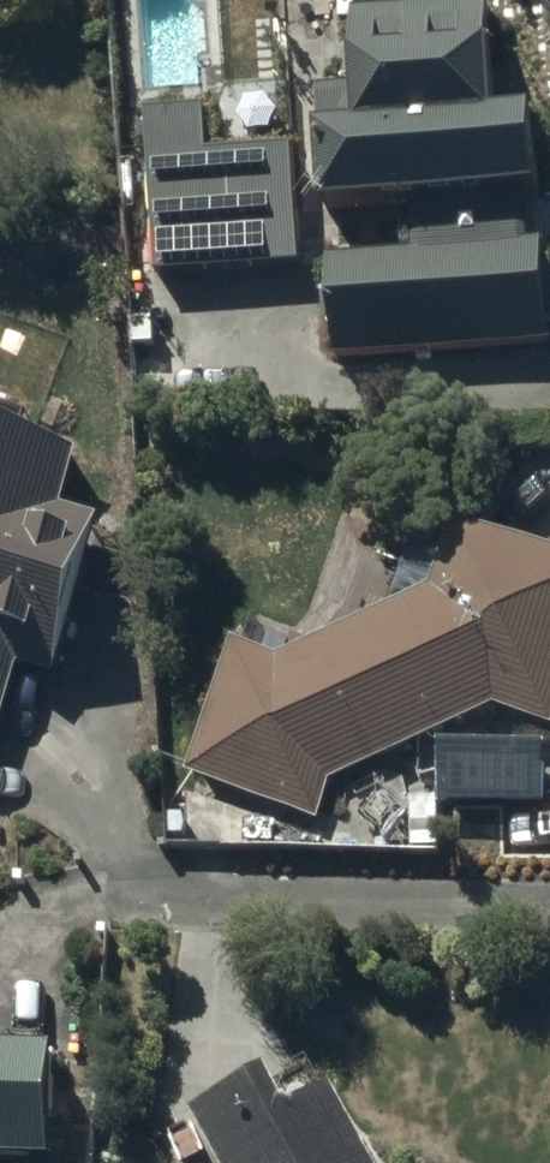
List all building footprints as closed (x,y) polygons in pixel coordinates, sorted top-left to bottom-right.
[(356,87),(318,88),(320,133),(323,206),(536,202),(536,121),(492,121),(493,0),(355,0),(356,87)] [(207,112),(148,114),(154,275),(301,266),(293,151),(208,154),(207,112)] [(421,227),(421,261),(333,262),(335,357),(547,353),(545,248),(527,249),(527,225),(421,227)] [(0,436),(0,730),(17,670),(53,680),(97,522),(65,513),(81,458),(0,436)] [(234,642),(186,776),(317,822),(331,786),(497,710),(549,728),(549,559),(456,520),(443,552),(416,541),(393,608),(285,656),(291,638),(260,626),(252,649),(234,642)] [(534,766),(461,765),(461,807),(533,808),(534,766)] [(51,1162),(54,1054),(0,1053),(0,1161),(51,1162)] [(198,1123),(219,1162),(372,1162),(335,1099),(293,1123),(270,1082),(198,1123)]
